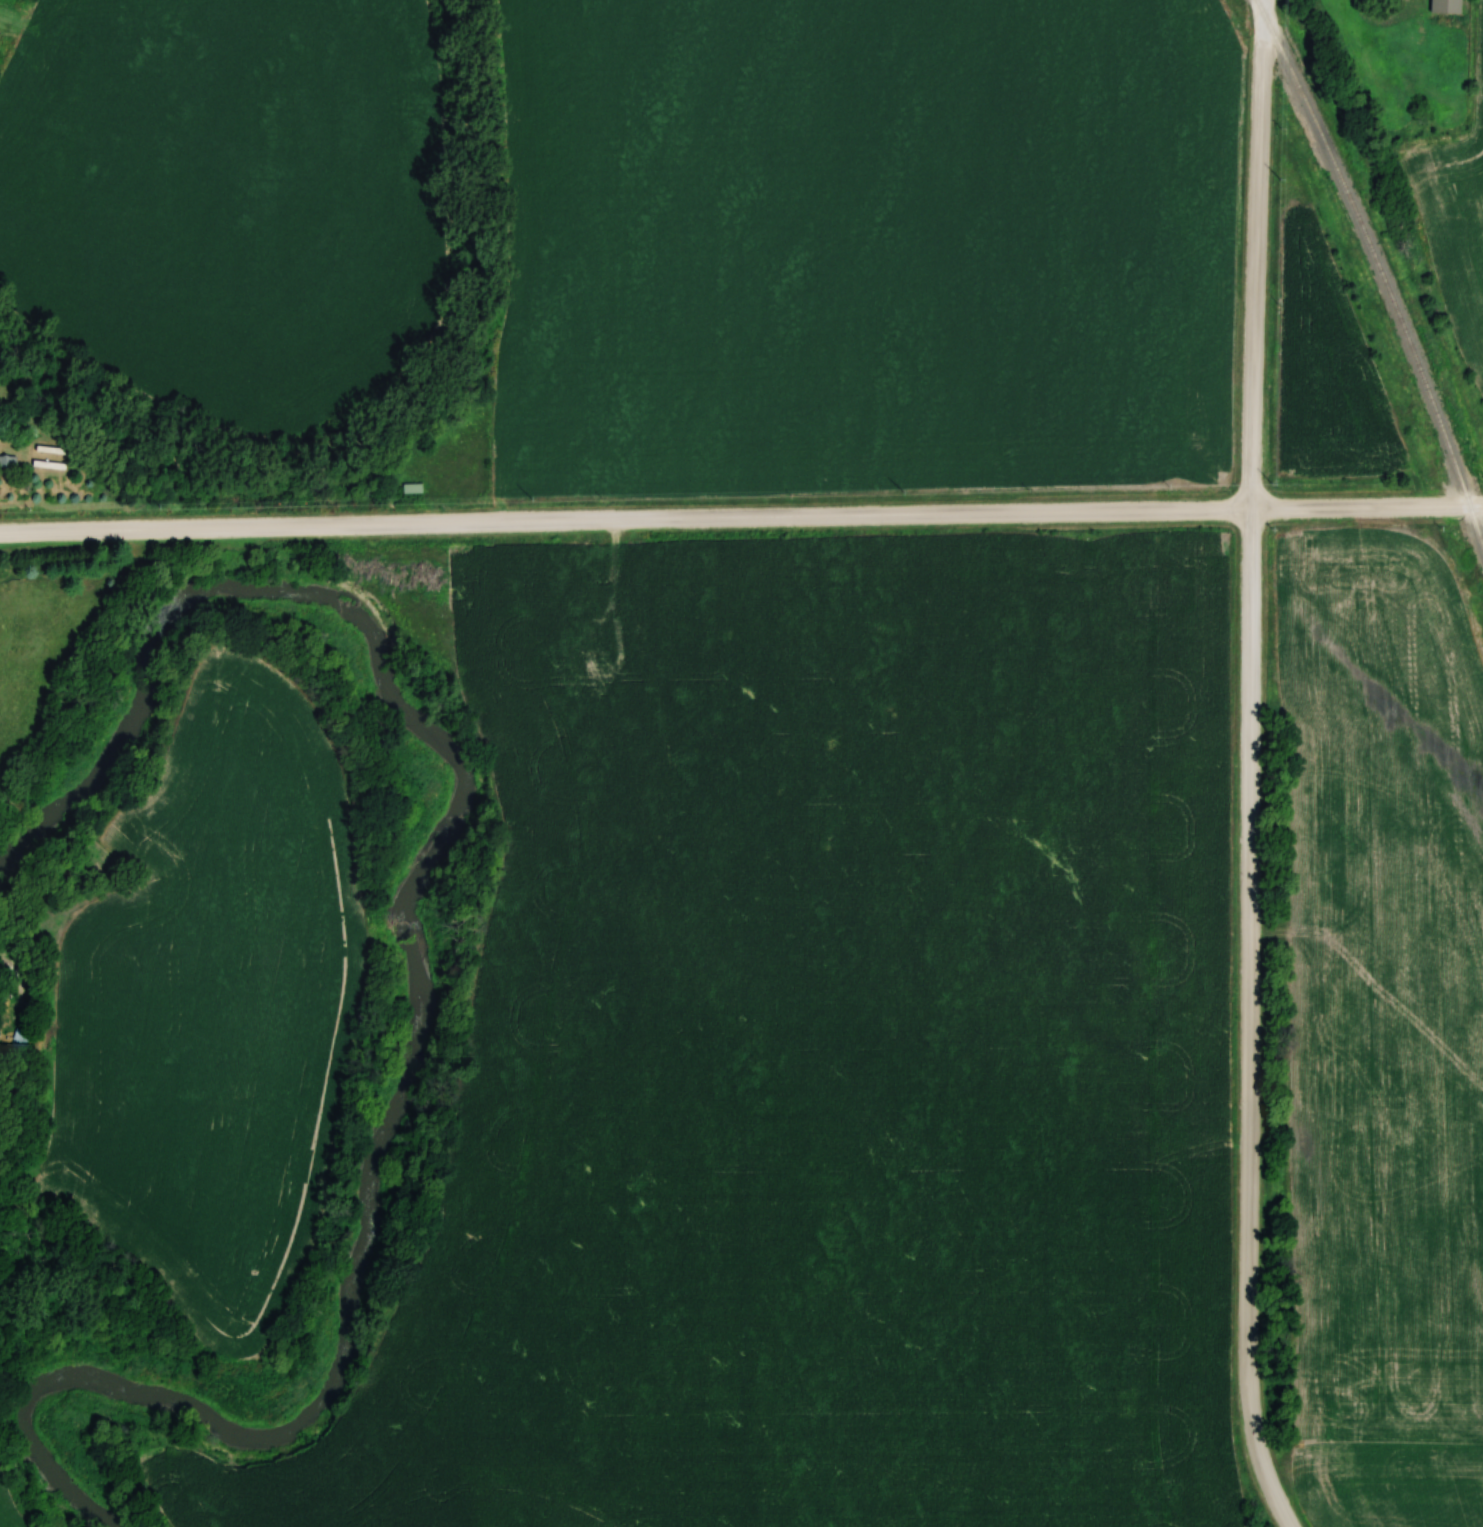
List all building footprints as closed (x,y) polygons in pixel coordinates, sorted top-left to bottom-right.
[(1460,15),(1460,0),(1429,0),(1429,15),(1460,15)] [(16,467),(16,455),(0,455),(0,467),(16,467)] [(404,484),(404,493),(423,493),(423,484),(404,484)] [(601,659),(614,659),(614,650),(601,650),(601,659)] [(31,1032),(16,1028),(9,1052),(24,1056),(31,1032)]
